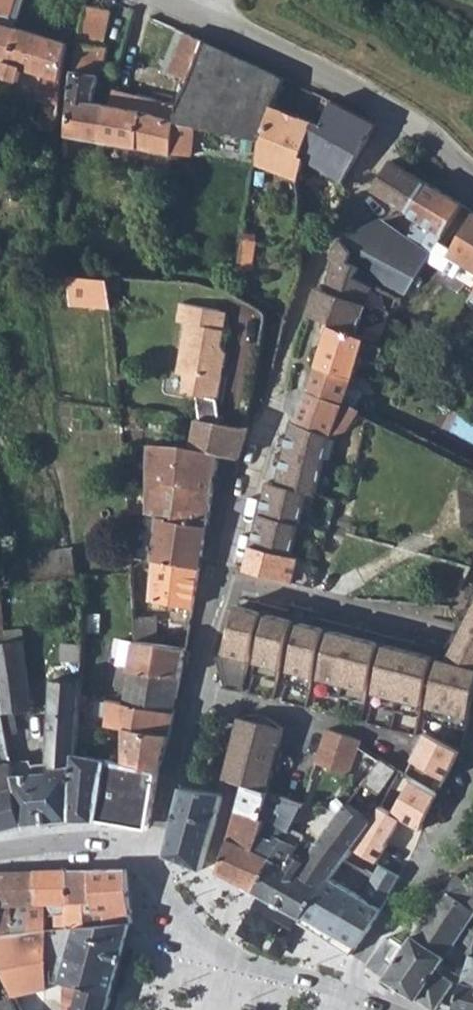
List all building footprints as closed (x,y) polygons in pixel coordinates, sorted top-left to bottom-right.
[(19,0),(0,0),(0,77),(4,61),(12,64),(22,28),(18,26),(12,24),(19,0)] [(12,24),(18,26),(25,0),(19,0),(12,24)] [(76,15),(79,0),(65,0),(62,12),(76,15)] [(98,46),(107,9),(87,5),(85,13),(83,20),(80,32),(79,41),(98,46)] [(51,83),(61,86),(62,73),(69,42),(41,33),(22,28),(12,64),(4,61),(0,77),(19,82),(22,68),(53,76),(51,83)] [(165,66),(192,75),(203,42),(179,29),(165,66)] [(70,96),(68,113),(67,128),(65,159),(77,160),(77,159),(79,143),(79,137),(103,142),(108,104),(108,103),(92,101),(107,48),(98,46),(79,41),(77,53),(72,89),(70,96)] [(274,74),(253,65),(204,42),(203,42),(192,75),(182,104),(177,119),(208,125),(262,136),(272,103),(280,77),(274,74)] [(132,96),(136,94),(112,88),(108,103),(129,108),(132,96)] [(169,117),(172,101),(136,94),(132,96),(129,108),(108,103),(103,142),(172,153),(177,119),(169,117)] [(314,107),(325,112),(331,100),(321,96),(321,95),(314,107)] [(39,129),(58,130),(59,129),(59,105),(59,104),(36,100),(34,105),(32,109),(40,110),(39,129)] [(304,156),(344,179),(377,124),(332,101),(331,100),(325,112),(319,126),(304,156)] [(177,119),(182,104),(172,101),(169,117),(177,119)] [(312,121),(272,103),(262,136),(257,160),(300,179),(298,153),(312,122),(312,121)] [(182,155),(201,158),(208,125),(177,119),(172,153),(182,155)] [(298,153),(304,156),(319,126),(312,122),(298,153)] [(84,160),(85,158),(83,158),(85,144),(79,143),(77,159),(84,160)] [(390,158),(377,179),(371,188),(371,189),(382,196),(406,211),(408,212),(426,181),(390,158)] [(426,181),(408,212),(425,222),(414,240),(433,253),(439,242),(462,204),(426,181)] [(452,250),(439,242),(433,253),(428,261),(451,275),(459,262),(472,270),(472,214),(452,250)] [(381,219),(344,236),(343,237),(343,238),(352,247),(354,249),(354,253),(349,260),(364,268),(360,275),(368,280),(404,298),(428,261),(433,253),(414,240),(381,219)] [(256,237),(243,235),(238,264),(249,266),(251,266),(256,237)] [(347,324),(368,280),(360,275),(364,268),(349,260),(354,253),(354,249),(352,247),(343,238),(337,256),(343,258),(329,287),(321,283),(307,316),(331,328),(365,340),(372,326),(356,321),(347,324)] [(234,285),(244,291),(249,266),(238,264),(234,285)] [(72,307),(111,310),(110,308),(110,276),(72,275),(72,307)] [(221,310),(182,301),(177,322),(186,323),(175,373),(183,375),(179,393),(217,401),(226,354),(221,346),(225,329),(218,328),(221,310)] [(229,312),(221,310),(218,328),(225,329),(229,312)] [(382,338),(381,322),(372,326),(365,340),(331,328),(318,365),(352,376),(360,356),(377,362),(383,347),(374,344),(376,338),(382,338)] [(318,365),(309,390),(343,402),(352,376),(318,365)] [(352,406),(357,391),(348,388),(343,402),(352,406)] [(352,406),(343,402),(309,390),(298,422),(334,437),(335,434),(352,431),(361,414),(362,411),(352,406)] [(137,424),(138,414),(119,411),(120,422),(137,424)] [(259,521),(252,547),(252,548),(246,572),(246,573),(294,585),(301,560),(291,558),(309,494),(317,496),(334,437),(298,422),(295,420),(294,422),(289,436),(282,463),(280,465),(275,484),(269,482),(259,521)] [(245,428),(198,421),(194,450),(222,456),(241,460),(249,428),(245,428)] [(150,446),(148,482),(215,492),(222,456),(194,450),(178,446),(150,446)] [(148,482),(146,515),(158,517),(209,525),(215,492),(148,482)] [(158,517),(151,561),(154,562),(201,569),(201,568),(209,525),(158,517)] [(68,544),(10,552),(12,564),(16,585),(18,584),(73,579),(68,544)] [(153,603),(194,609),(201,569),(154,562),(148,600),(153,601),(153,603)] [(18,584),(16,585),(0,587),(0,643),(24,639),(22,629),(21,627),(3,630),(1,603),(20,601),(18,584)] [(235,652),(226,654),(250,657),(255,636),(263,638),(257,658),(271,660),(282,663),(294,622),(239,607),(232,630),(241,633),(235,652)] [(472,634),(472,612),(467,611),(459,628),(472,634)] [(157,616),(135,619),(137,642),(158,644),(159,644),(157,616)] [(302,625),(291,665),(308,669),(316,629),(302,625)] [(459,628),(444,662),(472,670),(472,634),(459,628)] [(317,691),(333,696),(345,662),(346,651),(348,637),(316,629),(308,669),(291,665),(286,684),(309,690),(320,654),(326,656),(317,691)] [(232,630),(225,653),(226,654),(235,652),(241,633),(232,630)] [(422,656),(348,637),(346,651),(345,662),(333,696),(365,705),(375,669),(382,671),(373,706),(400,714),(422,656)] [(24,639),(0,643),(0,694),(3,714),(31,710),(24,639)] [(122,640),(115,667),(121,668),(122,666),(131,668),(137,642),(122,640)] [(63,661),(82,662),(83,644),(64,642),(63,661)] [(184,665),(186,651),(187,646),(171,645),(159,644),(158,644),(137,642),(131,668),(131,671),(181,678),(182,678),(184,665)] [(241,692),(250,657),(226,654),(225,653),(219,653),(216,652),(226,687),(241,692)] [(422,656),(400,714),(418,719),(429,682),(436,685),(425,721),(433,724),(440,712),(435,707),(437,703),(443,706),(445,701),(472,709),(472,706),(472,670),(444,662),(422,656)] [(254,674),(266,678),(271,660),(257,658),(254,674)] [(278,680),(282,663),(271,660),(266,678),(278,680)] [(122,666),(121,668),(116,688),(127,690),(131,671),(131,668),(122,666)] [(127,690),(124,704),(125,704),(175,713),(181,678),(131,671),(127,690)] [(49,772),(15,775),(23,823),(72,819),(79,746),(79,745),(80,716),(82,672),(74,672),(74,679),(54,679),(48,762),(49,772)] [(22,823),(23,823),(15,775),(11,756),(3,714),(0,694),(0,829),(22,823)] [(126,729),(171,735),(175,713),(125,704),(124,704),(109,700),(109,726),(108,727),(126,729)] [(465,732),(472,709),(445,701),(443,706),(437,703),(435,707),(440,712),(433,724),(465,732)] [(233,770),(249,774),(262,732),(265,723),(236,717),(232,741),(231,747),(238,753),(233,770)] [(107,742),(127,745),(126,729),(108,727),(107,742)] [(171,735),(126,729),(127,745),(127,751),(127,766),(160,774),(171,735)] [(423,731),(410,760),(445,779),(460,751),(423,731)] [(352,776),(363,739),(332,732),(319,767),(352,776)] [(85,746),(79,746),(72,819),(73,819),(89,819),(97,820),(111,762),(111,761),(85,755),(85,746)] [(226,769),(233,770),(238,753),(231,747),(227,760),(226,767),(226,769)] [(121,765),(111,762),(97,820),(98,820),(149,827),(160,774),(127,766),(127,751),(121,751),(121,765)] [(378,793),(395,770),(382,760),(361,787),(333,825),(332,825),(318,845),(304,836),(297,849),(289,866),(274,858),(257,890),(302,916),(372,820),(361,812),(374,792),(378,793)] [(226,769),(224,781),(229,783),(233,770),(226,769)] [(249,774),(233,770),(229,783),(245,787),(249,774)] [(414,781),(393,812),(401,818),(419,828),(437,793),(414,781)] [(202,869),(226,794),(183,787),(165,855),(202,869)] [(268,806),(271,796),(264,793),(245,787),(239,812),(263,821),(268,806)] [(281,810),(268,806),(263,821),(265,822),(289,832),(290,829),(302,806),(303,805),(284,800),(281,810)] [(393,812),(381,805),(372,820),(302,916),(299,920),(326,938),(349,953),(372,927),(401,878),(380,866),(372,881),(362,897),(357,893),(366,878),(401,818),(393,812)] [(260,836),(265,822),(263,821),(239,812),(232,834),(217,870),(257,890),(274,858),(289,866),(297,849),(275,837),(272,842),(260,836)] [(322,817),(304,836),(318,845),(332,825),(322,817)] [(304,836),(290,829),(289,832),(265,822),(260,836),(272,842),(275,837),(297,849),(304,836)] [(129,876),(120,869),(93,869),(96,900),(83,901),(83,911),(78,914),(67,914),(68,929),(77,928),(134,922),(129,876)] [(67,903),(67,914),(78,914),(83,911),(83,901),(96,900),(93,869),(67,870),(68,903),(67,903)] [(39,904),(47,904),(67,903),(68,903),(67,870),(37,871),(39,904)] [(17,872),(19,904),(11,905),(11,935),(29,933),(28,913),(30,904),(39,904),(37,871),(17,872)] [(11,935),(11,905),(19,904),(17,872),(0,872),(0,936),(11,935)] [(367,964),(367,965),(385,977),(385,979),(394,984),(415,997),(433,1009),(435,1009),(441,1003),(455,982),(437,969),(454,946),(467,928),(472,920),(472,909),(468,907),(472,896),(472,887),(456,875),(449,891),(447,890),(405,948),(388,936),(367,964)] [(372,881),(366,878),(357,893),(362,897),(372,881)] [(52,915),(67,914),(67,903),(47,904),(47,912),(47,915),(52,915)] [(47,912),(28,913),(29,933),(48,931),(48,920),(47,915),(47,912)] [(49,931),(68,929),(67,914),(52,915),(52,920),(48,920),(48,931),(49,931)] [(77,928),(71,952),(121,968),(133,927),(134,922),(77,928)] [(472,955),(472,930),(467,928),(454,946),(472,955)] [(49,931),(48,931),(29,933),(11,935),(0,936),(0,958),(48,960),(49,931)] [(121,968),(71,952),(68,961),(63,980),(75,983),(73,987),(80,989),(73,1009),(109,1009),(121,968)] [(48,960),(0,958),(0,970),(1,973),(5,982),(11,993),(19,1009),(41,1009),(41,1008),(47,986),(48,960)] [(455,1008),(464,1009),(472,1009),(472,959),(455,1008)] [(0,1003),(0,1009),(19,1009),(11,993),(4,995),(6,1001),(0,1003)]
